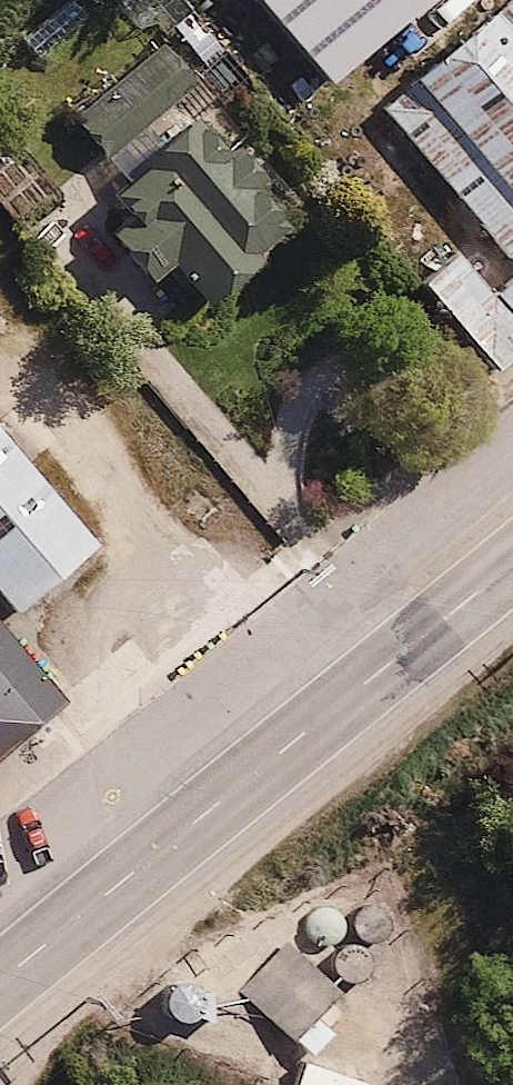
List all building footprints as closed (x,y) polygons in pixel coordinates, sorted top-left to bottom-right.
[(373,112),(509,276),(482,299),(445,253),(406,289),(482,376),(512,351),(512,0),(509,0),(373,112)] [(154,47),(61,125),(98,166),(187,87),(154,47)] [(174,121),(128,159),(133,166),(99,196),(106,206),(99,210),(109,224),(92,237),(132,284),(153,268),(190,311),(245,264),(239,257),(268,235),(269,210),(188,120),(179,128),(174,121)] [(0,440),(0,610),(6,618),(90,549),(0,440)] [(0,639),(0,756),(59,706),(0,639)] [(332,944),(337,939),(339,934),(340,927),(339,921),(335,916),(331,912),(325,910),(319,910),(313,911),(307,915),(304,920),(302,926),(302,933),(305,938),(309,943),(314,946),(320,947),(327,947),(332,944)] [(376,944),(380,939),(382,934),(383,927),(382,921),(379,916),(374,912),(368,910),(362,910),(356,911),(351,915),(347,920),(345,926),(346,932),(348,938),(352,943),(358,946),(364,947),(370,947),(376,944)] [(284,945),(241,988),(306,1061),(328,1039),(309,1021),(333,994),(284,945)] [(356,984),(360,980),(363,974),(364,968),(362,962),(359,957),(354,953),(349,950),(342,950),(336,952),(331,955),(328,961),(326,967),(326,973),(329,979),(333,984),(338,987),(344,988),(351,987),(356,984)] [(183,1021),(187,1017),(190,1011),(191,1005),(189,999),(186,994),(181,990),(176,988),(169,987),(163,989),(158,993),(155,998),(153,1004),(153,1010),(155,1016),(160,1021),(165,1024),(171,1025),(177,1024),(183,1021)]
